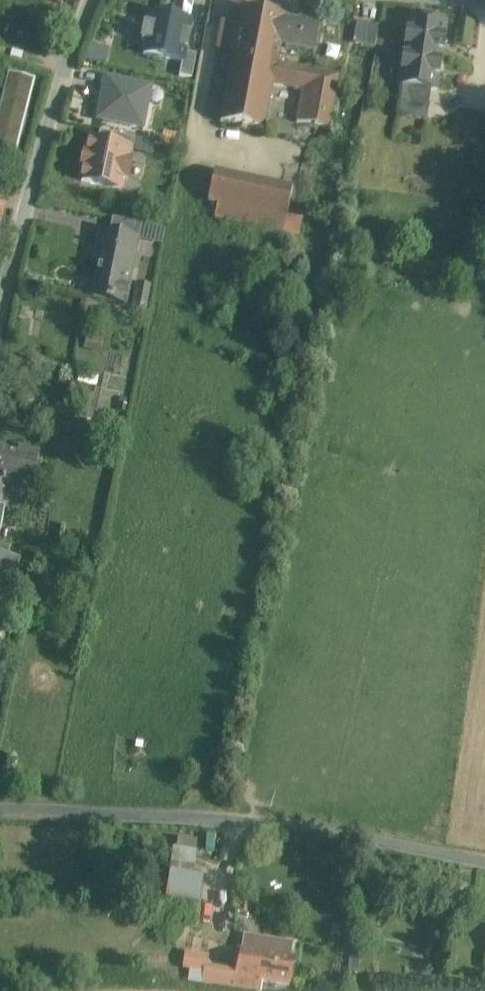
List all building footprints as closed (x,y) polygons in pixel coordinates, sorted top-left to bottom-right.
[(242,10),(221,122),(263,130),(271,84),(275,63),(279,45),(284,17),(242,10)] [(190,22),(147,13),(141,54),(185,60),(190,22)] [(446,21),(408,16),(402,55),(441,60),(446,21)] [(319,23),(299,20),(299,23),(285,20),(285,17),(284,17),(279,45),(314,52),(319,23)] [(368,23),(353,20),(349,42),(363,44),(368,23)] [(379,25),(368,23),(363,44),(374,47),(379,25)] [(441,60),(402,55),(398,84),(403,85),(431,89),(437,89),(441,60)] [(338,75),(275,63),(271,84),(302,90),(297,122),(329,129),(338,75)] [(148,87),(106,79),(99,118),(142,127),(148,93),(148,87)] [(431,89),(403,85),(399,116),(427,120),(431,89)] [(0,112),(0,151),(14,155),(29,96),(6,90),(0,112)] [(135,138),(99,131),(97,142),(128,149),(132,150),(135,138)] [(97,142),(89,141),(87,153),(85,153),(82,167),(84,167),(81,180),(120,188),(123,176),(127,177),(130,161),(126,160),(128,149),(97,142)] [(292,187),(214,172),(208,202),(217,204),(287,217),(292,187)] [(287,217),(217,204),(215,218),(284,231),(287,217)] [(164,230),(112,219),(110,233),(139,239),(162,244),(164,230)] [(110,233),(100,231),(94,262),(101,263),(94,296),(126,303),(139,239),(110,233)] [(151,285),(139,282),(133,310),(145,313),(151,285)] [(0,447),(0,476),(5,477),(33,484),(39,451),(20,446),(19,451),(0,447)] [(0,547),(0,575),(11,580),(12,579),(21,555),(0,547)] [(11,580),(0,575),(0,588),(9,592),(12,593),(17,581),(12,579),(11,580)] [(9,592),(0,588),(0,617),(9,592)] [(2,652),(10,624),(0,621),(0,651),(2,652)] [(179,840),(179,848),(197,850),(198,842),(179,840)] [(196,874),(198,851),(172,850),(170,897),(203,899),(205,875),(196,874)] [(200,907),(164,903),(162,924),(197,928),(200,907)] [(294,958),(242,949),(237,974),(237,976),(262,981),(289,985),(294,958)] [(237,974),(208,968),(206,982),(261,989),(262,981),(237,976),(237,974)]
